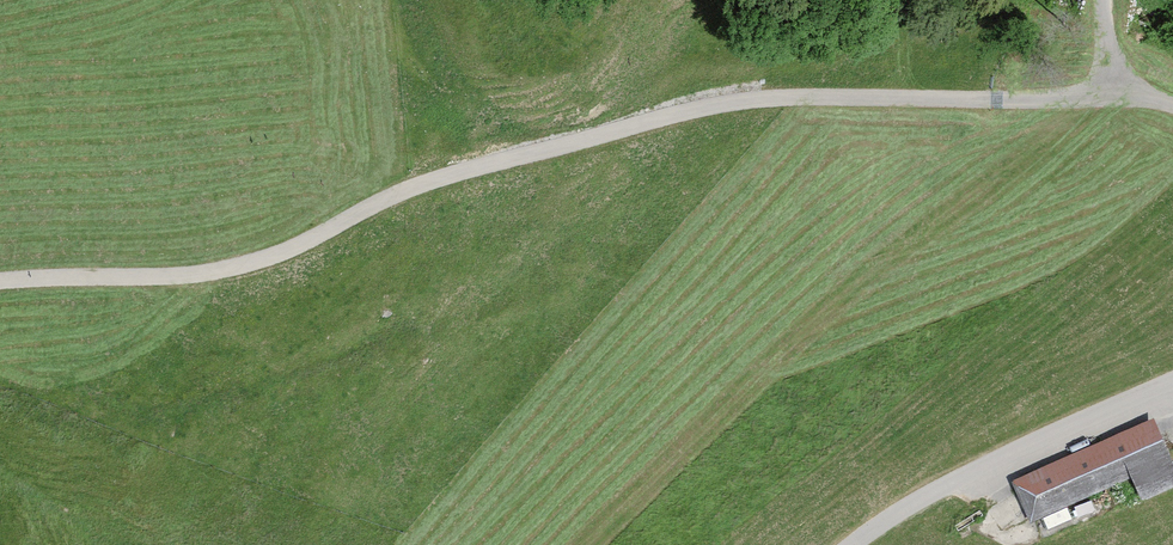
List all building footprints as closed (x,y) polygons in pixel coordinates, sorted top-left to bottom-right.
[(1020,526),(1119,482),(1128,503),(1168,485),(1142,425),(1002,487),(1020,526)]
